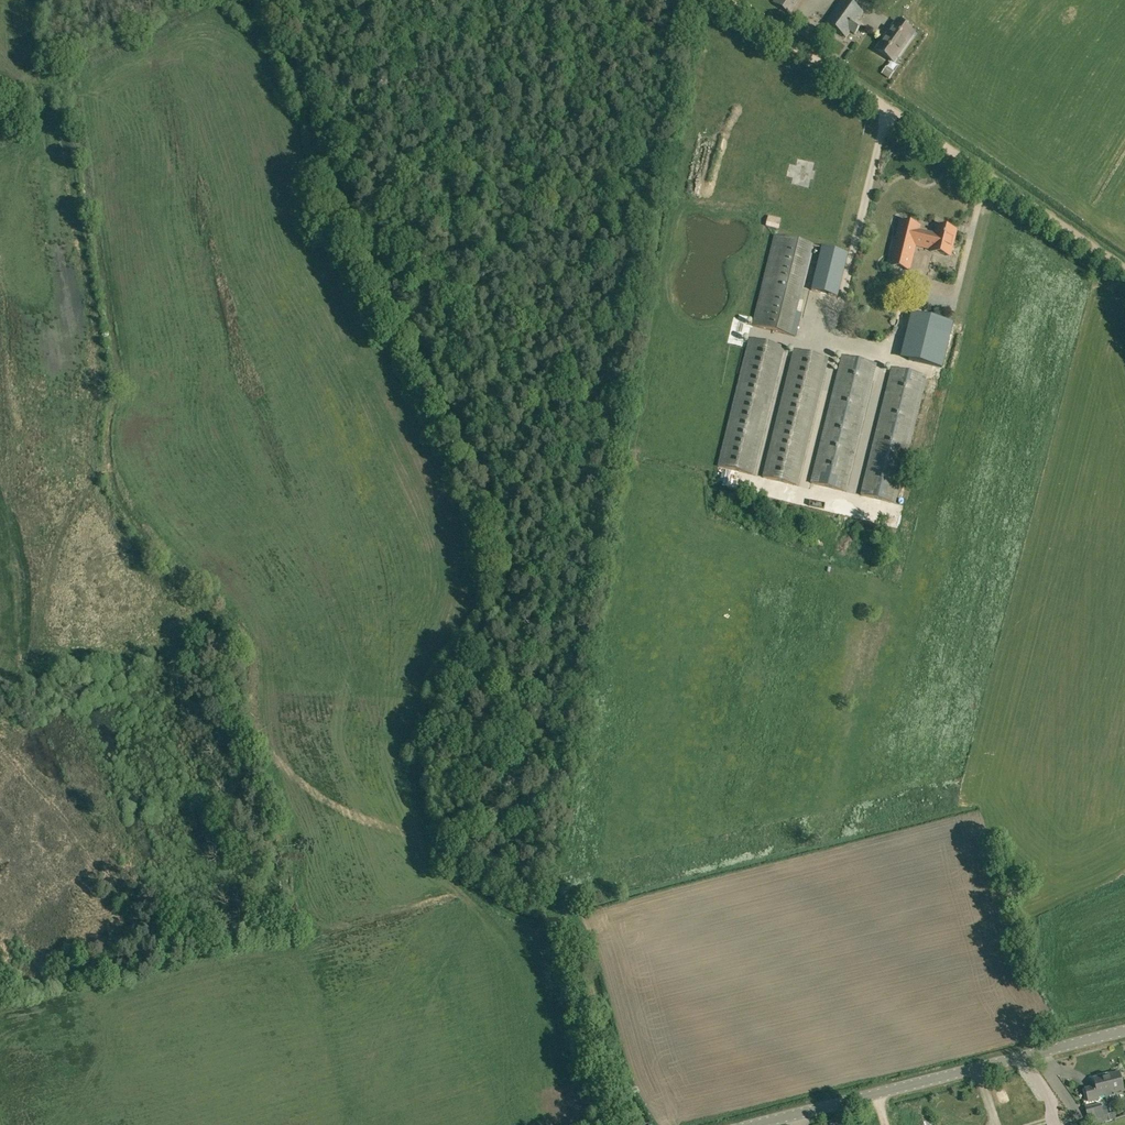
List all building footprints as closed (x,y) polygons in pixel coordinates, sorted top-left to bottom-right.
[(788,13),(797,0),(775,0),(773,3),(788,13)] [(825,23),(846,38),(850,32),(854,35),(862,24),(858,21),(863,13),(845,0),(841,0),(825,23)] [(894,62),(914,33),(896,21),(876,50),(894,62)] [(815,163),(798,159),(796,165),(790,164),(786,176),(793,177),(791,184),(809,188),(811,179),(813,180),(816,171),(813,170),(815,163)] [(781,219),(768,216),(766,227),(779,230),(781,219)] [(890,267),(908,272),(915,245),(932,249),(931,251),(947,255),(950,245),(952,245),(955,231),(937,227),(935,236),(918,231),(919,227),(901,222),(890,267)] [(790,336),(795,337),(802,314),(796,313),(813,245),(773,235),(752,326),(790,336)] [(838,297),(849,254),(820,247),(810,290),(838,297)] [(905,360),(937,368),(948,324),(915,316),(905,360)] [(754,475),(785,347),(748,339),(717,466),(754,475)] [(798,485),(829,358),(793,350),(762,477),(798,485)] [(846,492),(877,364),(841,355),(810,483),(846,492)] [(895,504),(927,376),(891,368),(860,495),(895,504)] [(1116,1092),(1123,1090),(1119,1073),(1108,1076),(1108,1078),(1094,1082),(1095,1086),(1085,1089),(1088,1102),(1099,1099),(1098,1096),(1105,1095),(1107,1102),(1118,1100),(1116,1092)] [(1089,1120),(1089,1121),(1091,1121),(1092,1124),(1097,1124),(1110,1122),(1106,1106),(1101,1107),(1100,1103),(1086,1107),(1089,1120)]
